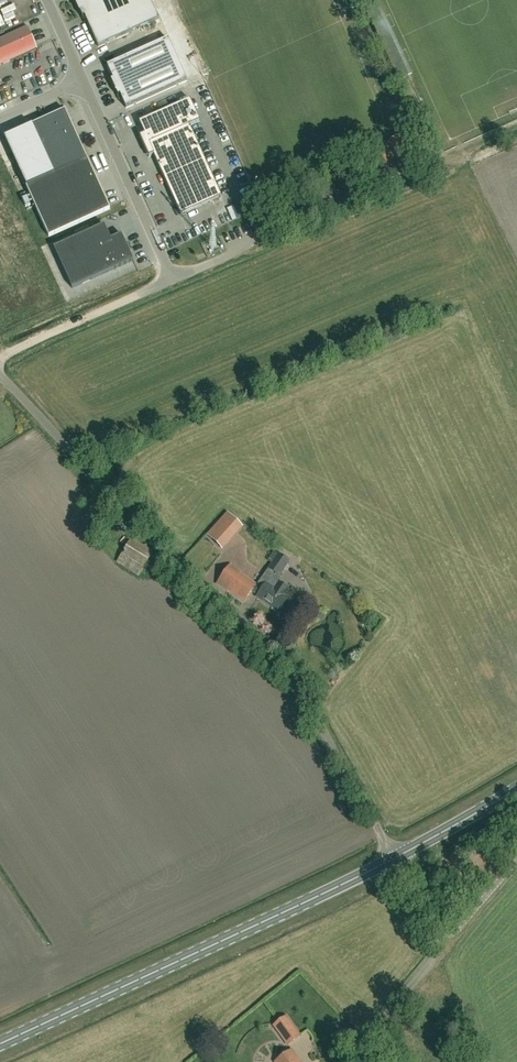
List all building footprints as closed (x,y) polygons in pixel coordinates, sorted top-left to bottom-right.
[(78,8),(82,16),(84,15),(99,47),(160,20),(151,0),(75,0),(78,8)] [(0,8),(0,15),(11,11),(8,5),(0,8)] [(185,22),(169,28),(172,36),(188,29),(185,22)] [(0,40),(0,65),(37,48),(28,27),(0,40)] [(113,79),(111,80),(118,97),(120,96),(126,109),(187,81),(168,39),(107,67),(113,79)] [(111,209),(65,110),(32,125),(54,174),(26,187),(49,237),(111,209)] [(181,215),(222,196),(190,125),(149,144),(181,215)] [(221,135),(215,137),(219,149),(224,148),(221,135)] [(105,225),(54,248),(73,288),(134,260),(122,234),(111,239),(105,225)] [(96,515),(103,506),(92,498),(85,506),(96,515)] [(241,527),(227,514),(208,535),(222,548),(241,527)] [(144,573),(154,553),(132,541),(122,561),(144,573)] [(280,576),(289,562),(273,551),(269,558),(273,560),(268,568),(280,576)] [(245,601),(252,591),(256,585),(241,574),(242,573),(231,565),(218,584),(228,592),(229,591),(245,601)] [(256,585),(252,591),(258,595),(257,597),(279,612),(288,598),(285,596),(289,590),(279,583),(279,577),(267,569),(256,585)] [(287,1017),(274,1026),(288,1045),(301,1037),(287,1017)] [(292,1050),(275,1061),(300,1061),(292,1050)]
